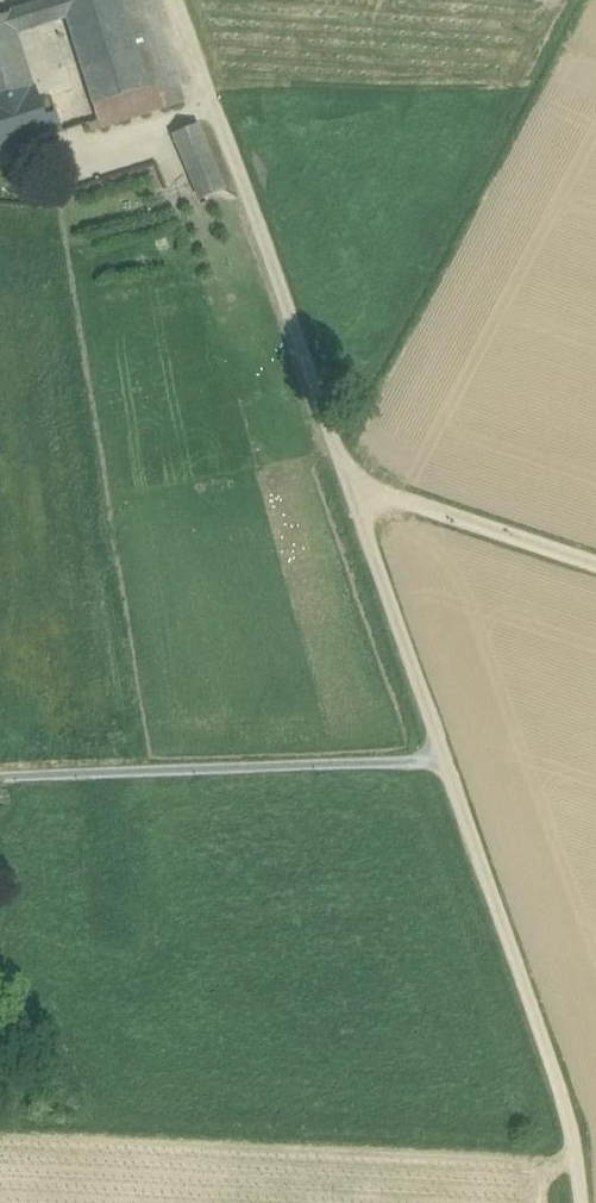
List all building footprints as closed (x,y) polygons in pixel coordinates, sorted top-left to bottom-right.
[(10,15),(15,31),(65,17),(60,0),(58,0),(10,15)] [(65,17),(94,106),(148,89),(120,0),(60,0),(65,17)] [(148,89),(176,82),(150,0),(120,0),(148,89)] [(27,70),(15,31),(10,15),(0,18),(0,79),(27,70)] [(33,89),(27,70),(0,79),(0,99),(33,89)] [(182,103),(176,82),(148,89),(94,106),(100,128),(182,103)] [(51,137),(43,114),(35,88),(33,89),(0,99),(0,153),(51,137)] [(43,114),(51,137),(69,131),(60,109),(43,114)] [(226,190),(200,123),(172,136),(197,197),(226,190)]
